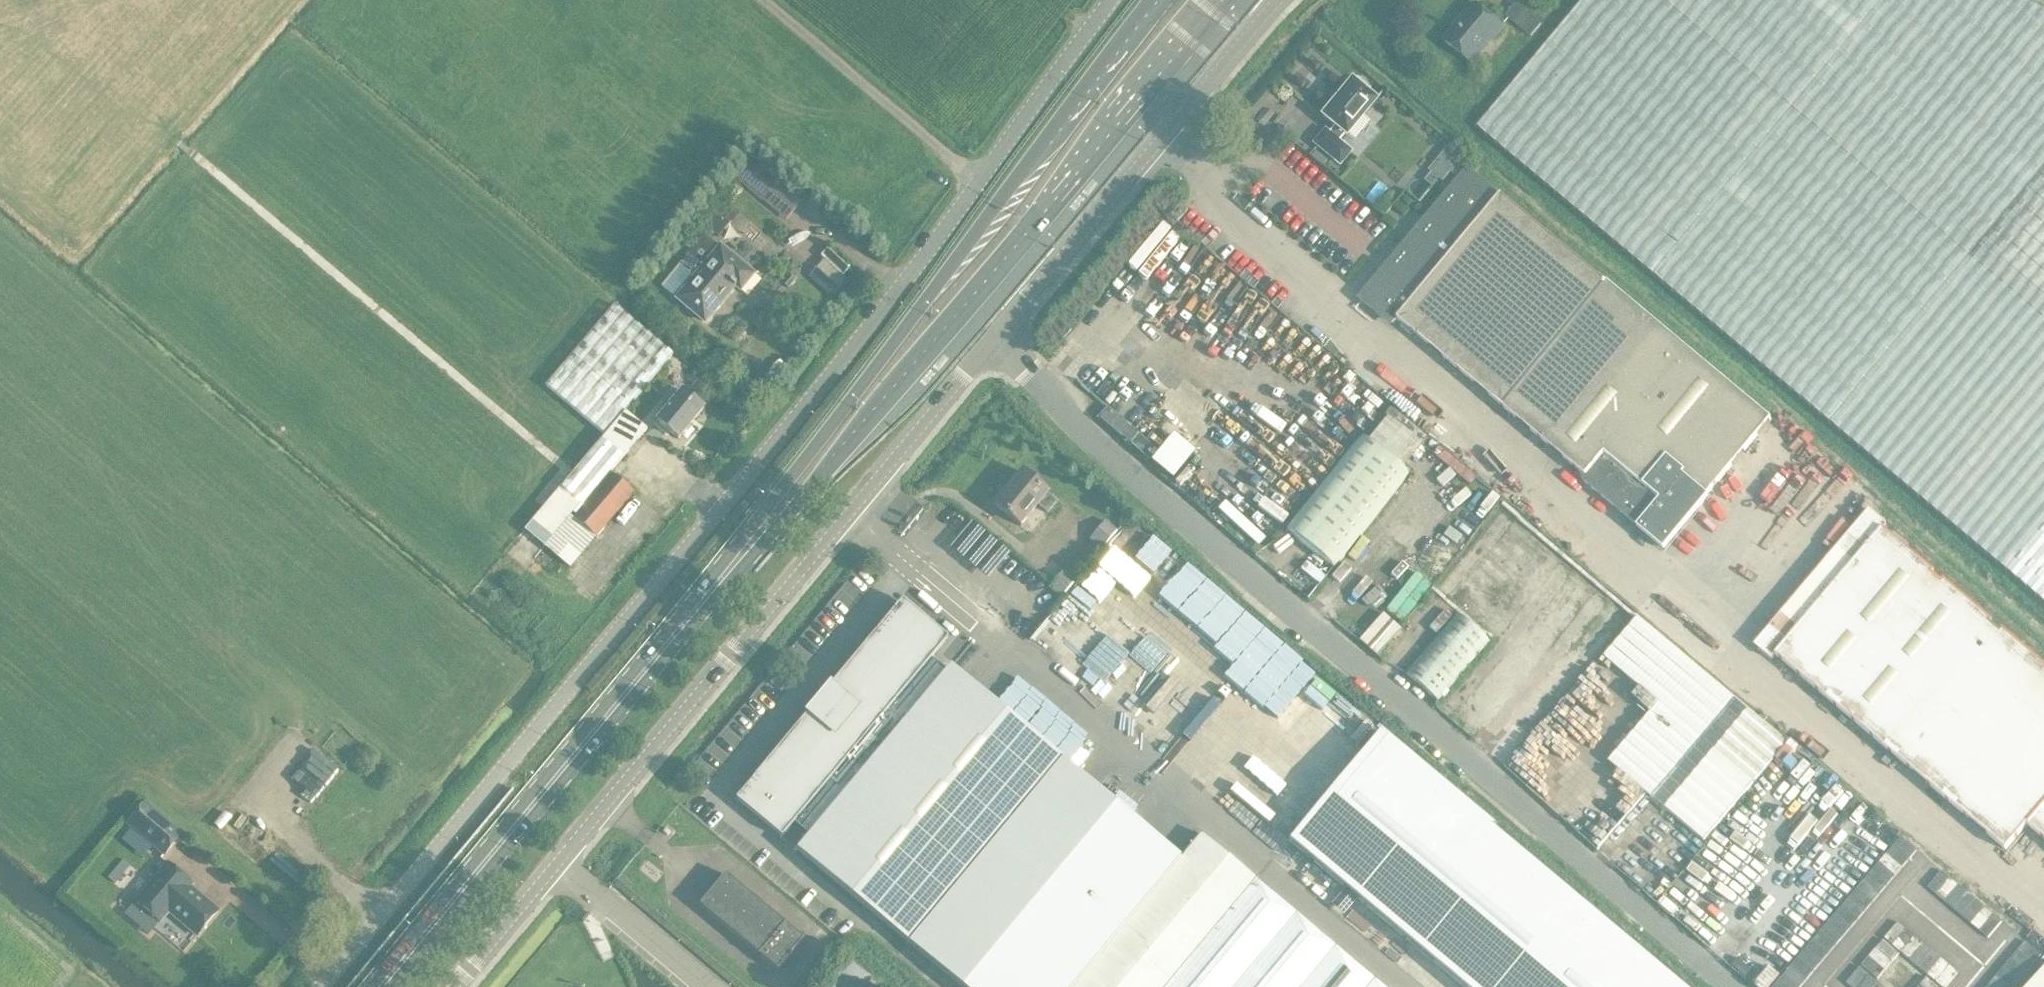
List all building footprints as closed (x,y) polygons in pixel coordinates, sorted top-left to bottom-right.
[(2029,0),(1585,0),(1478,128),(1967,540),(2043,604),(2043,13),(2029,0)] [(1475,63),(1504,26),(1477,5),(1448,41),(1475,63)] [(1533,38),(1543,26),(1518,6),(1509,17),(1533,38)] [(1325,131),(1322,135),(1315,143),(1339,164),(1350,151),(1340,143),(1375,101),(1366,93),(1369,90),(1356,79),(1353,83),(1351,81),(1323,116),(1334,126),(1328,134),(1325,131)] [(1432,173),(1425,181),(1432,186),(1439,178),(1443,181),(1451,172),(1455,175),(1468,160),(1450,145),(1429,170),(1432,173)] [(1316,150),(1311,155),(1322,165),(1327,160),(1316,150)] [(735,178),(762,200),(777,182),(751,160),(735,178)] [(1416,236),(1369,293),(1587,477),(1584,481),(1583,482),(1664,549),(1708,497),(1771,421),(1592,271),(1593,270),(1503,195),(1502,197),(1468,169),(1428,216),(1414,234),(1416,236)] [(1170,215),(1177,221),(1187,211),(1180,204),(1170,215)] [(740,290),(756,272),(721,243),(677,296),(704,319),(733,284),(740,290)] [(828,249),(821,256),(843,277),(850,270),(828,249)] [(824,260),(815,269),(838,289),(846,280),(843,277),(824,260)] [(674,356),(612,303),(544,384),(606,436),(625,413),(674,356)] [(683,389),(658,419),(679,437),(704,407),(683,389)] [(1108,408),(1100,418),(1130,444),(1139,434),(1108,408)] [(606,436),(562,489),(583,507),(612,473),(647,431),(625,413),(606,436)] [(1361,436),(1286,530),(1330,569),(1409,475),(1402,469),(1422,443),(1387,417),(1367,442),(1361,436)] [(1139,434),(1130,444),(1149,460),(1157,451),(1139,434)] [(1173,435),(1151,462),(1172,479),(1194,453),(1173,435)] [(1048,512),(1057,500),(1021,470),(993,503),(1020,526),(1038,504),(1048,512)] [(583,507),(574,518),(596,536),(633,491),(612,473),(583,507)] [(583,507),(562,489),(526,533),(570,568),(596,536),(574,518),(583,507)] [(2029,826),(2043,839),(2043,664),(1886,530),(1890,524),(1873,510),(1851,536),(1872,554),(1795,644),(1774,627),(1758,647),(1772,658),(1776,653),(1782,659),(2009,850),(2029,826)] [(1077,581),(1065,570),(1048,590),(1061,601),(1077,581)] [(741,798),(781,831),(792,819),(810,834),(797,850),(959,986),(963,986),(964,986),(1382,986),(1201,835),(1179,861),(1115,808),(1116,807),(1117,806),(1116,805),(952,666),(949,670),(930,655),(944,639),(904,605),(826,697),(822,693),(814,702),(819,706),(741,798)] [(1438,702),(1489,642),(1455,613),(1403,673),(1438,702)] [(1639,619),(1605,658),(1660,704),(1610,762),(1652,798),(1702,740),(1713,749),(1664,808),(1704,842),(1754,783),(1788,744),(1639,619)] [(1290,843),(1463,986),(1683,986),(1381,733),(1290,843)] [(163,858),(182,835),(144,804),(125,826),(163,858)] [(1776,984),(1779,986),(1801,986),(1918,849),(1901,835),(1776,984)] [(185,889),(189,884),(164,863),(132,901),(157,922),(166,912),(194,936),(215,911),(193,892),(191,894),(185,889)] [(1943,870),(1929,886),(1995,942),(2009,926),(1943,870)] [(777,969),(803,938),(725,872),(699,904),(777,969)] [(1908,911),(1895,927),(1961,983),(1974,967),(1908,911)] [(2001,986),(2028,986),(2043,968),(2043,956),(2034,947),(2001,986)] [(1902,979),(1911,986),(1923,986),(1939,968),(1923,955),(1902,979)] [(1857,973),(1875,986),(1907,986),(1870,956),(1857,973)] [(1931,986),(1959,986),(1960,985),(1944,972),(1931,986)] [(2032,986),(2043,986),(2043,973),(2032,986)] [(837,976),(828,986),(849,986),(837,976)]
